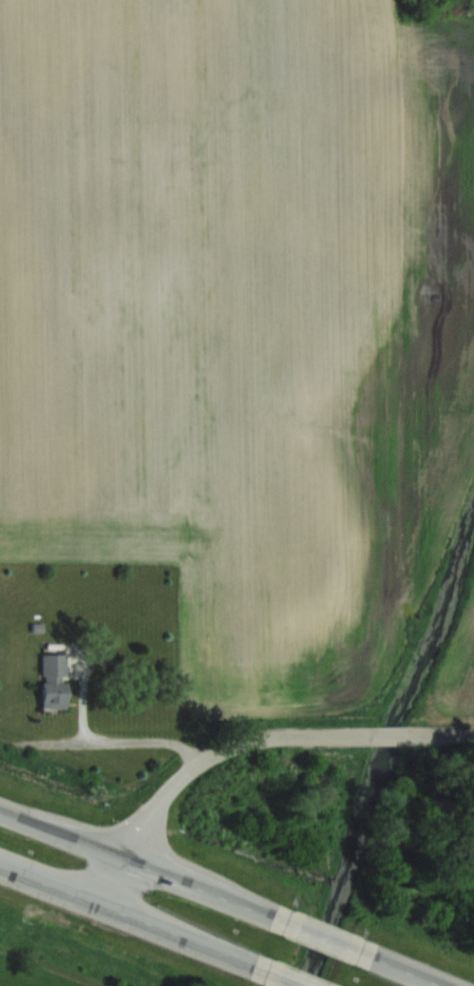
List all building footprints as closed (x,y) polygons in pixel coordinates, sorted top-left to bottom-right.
[(64,708),(64,680),(38,680),(38,708),(64,708)]
